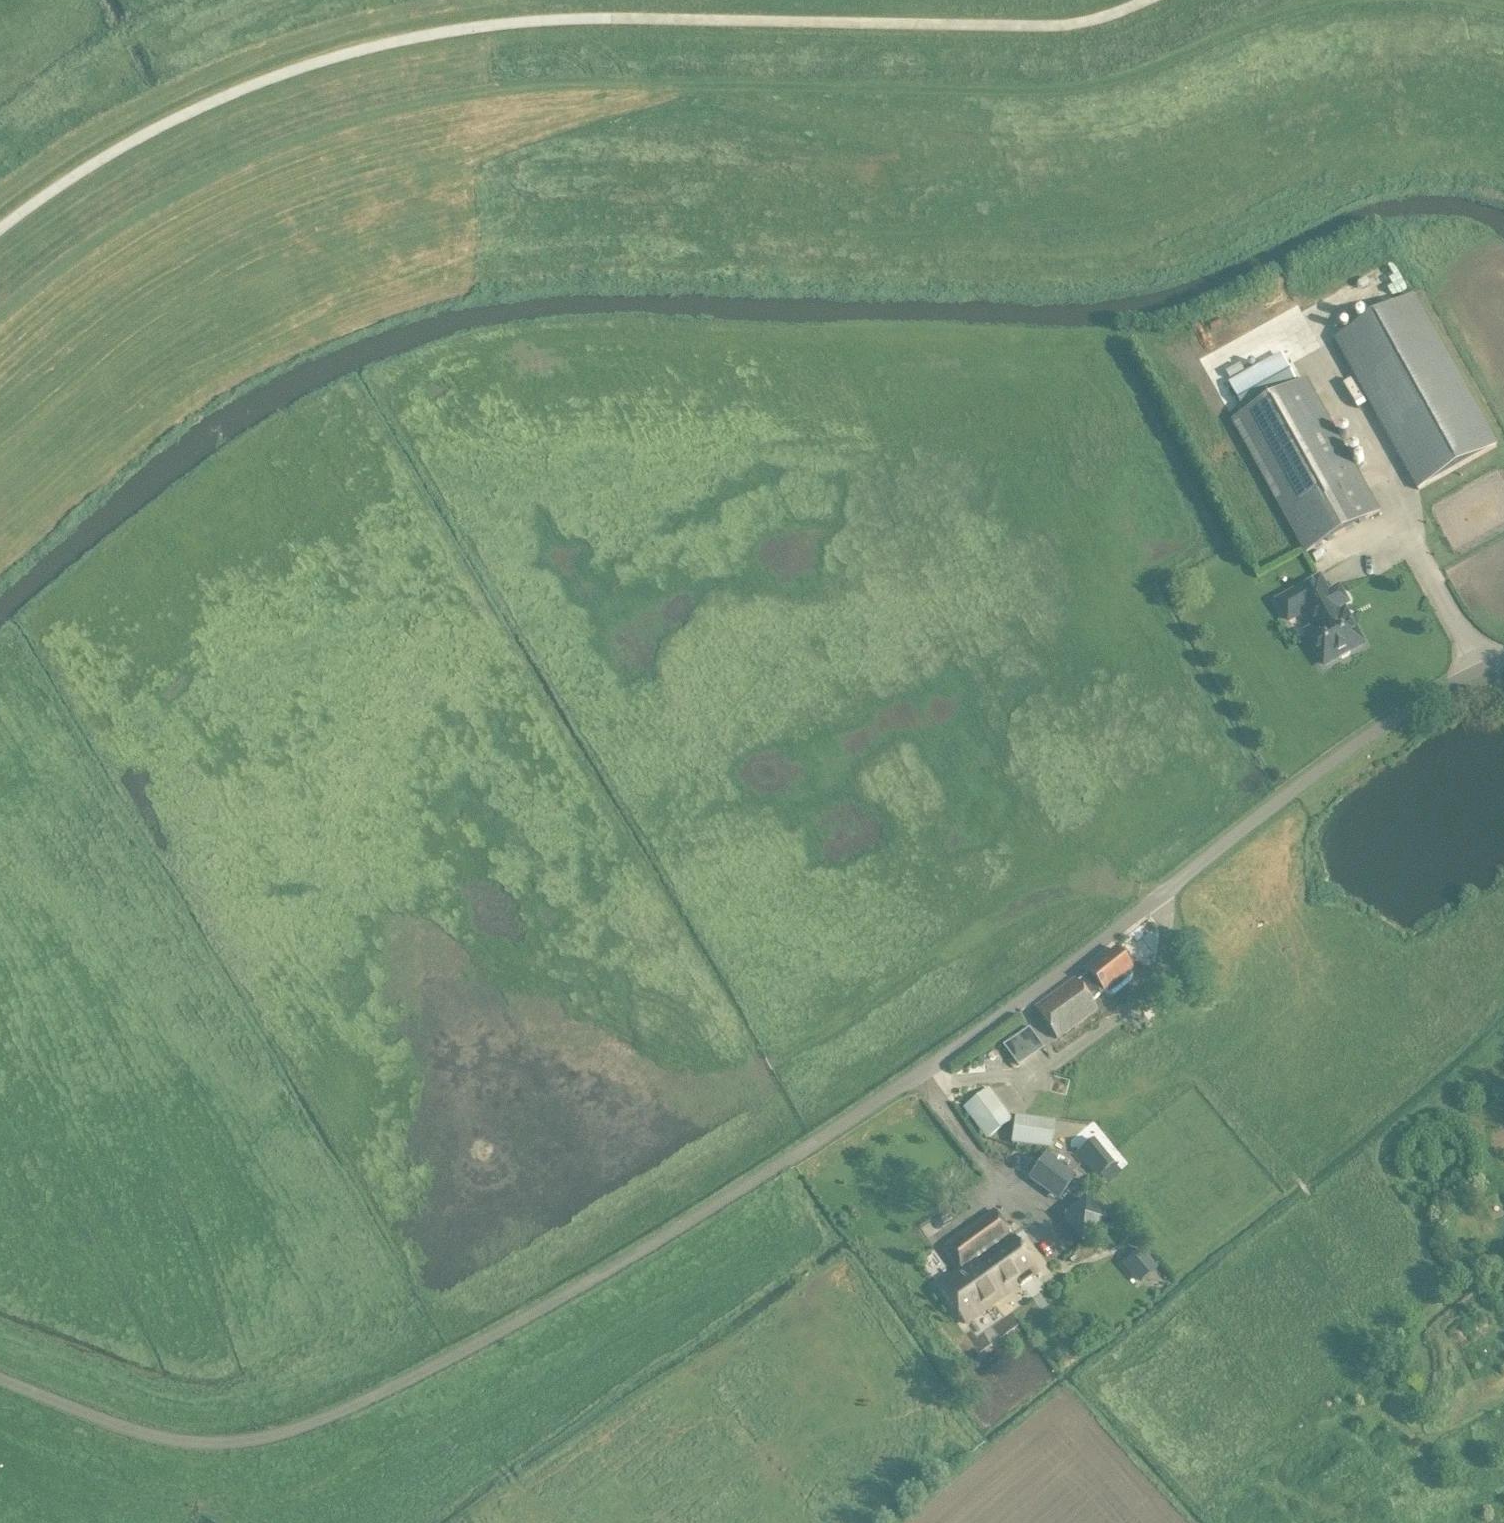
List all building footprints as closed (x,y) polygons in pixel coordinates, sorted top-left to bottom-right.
[(1384,292),(1400,280),(1376,250),(1361,262),(1384,292)] [(1413,294),(1335,337),(1418,488),(1496,445),(1413,294)] [(1282,352),(1230,381),(1247,410),(1298,381),(1282,352)] [(1380,510),(1306,377),(1298,381),(1247,410),(1232,418),(1306,551),(1380,510)] [(1329,593),(1319,577),(1279,600),(1289,618),(1309,608),(1318,625),(1308,631),(1325,663),(1338,656),(1342,657),(1349,653),(1350,649),(1363,642),(1350,618),(1347,618),(1345,614),(1346,611),(1346,610),(1340,613),(1336,607),(1344,603),(1345,598),(1341,590),(1336,589),(1329,593)] [(1089,972),(1078,980),(1077,978),(1035,1006),(1057,1038),(1098,1009),(1091,999),(1103,990),(1107,995),(1121,984),(1118,980),(1132,968),(1116,948),(1088,970),(1089,972)] [(1043,1046),(1028,1023),(1003,1041),(1018,1063),(1043,1046)] [(963,1105),(986,1137),(1012,1118),(990,1086),(963,1105)] [(1011,1141),(1051,1147),(1055,1119),(1015,1114),(1011,1141)] [(1077,1156),(1094,1177),(1115,1159),(1098,1139),(1077,1156)] [(1058,1198),(1061,1195),(1075,1176),(1046,1154),(1029,1177),(1039,1184),(1058,1198)] [(1097,1237),(1105,1217),(1091,1203),(1072,1207),(1065,1224),(1078,1240),(1097,1237)] [(963,1268),(1011,1234),(994,1211),(945,1246),(961,1269),(962,1268),(963,1268)] [(962,1268),(961,1269),(938,1285),(965,1323),(1037,1270),(1011,1234),(963,1268),(962,1268)] [(1157,1267),(1140,1247),(1123,1262),(1140,1282),(1157,1267)] [(1030,1293),(1040,1308),(1050,1302),(1040,1286),(1030,1293)]
